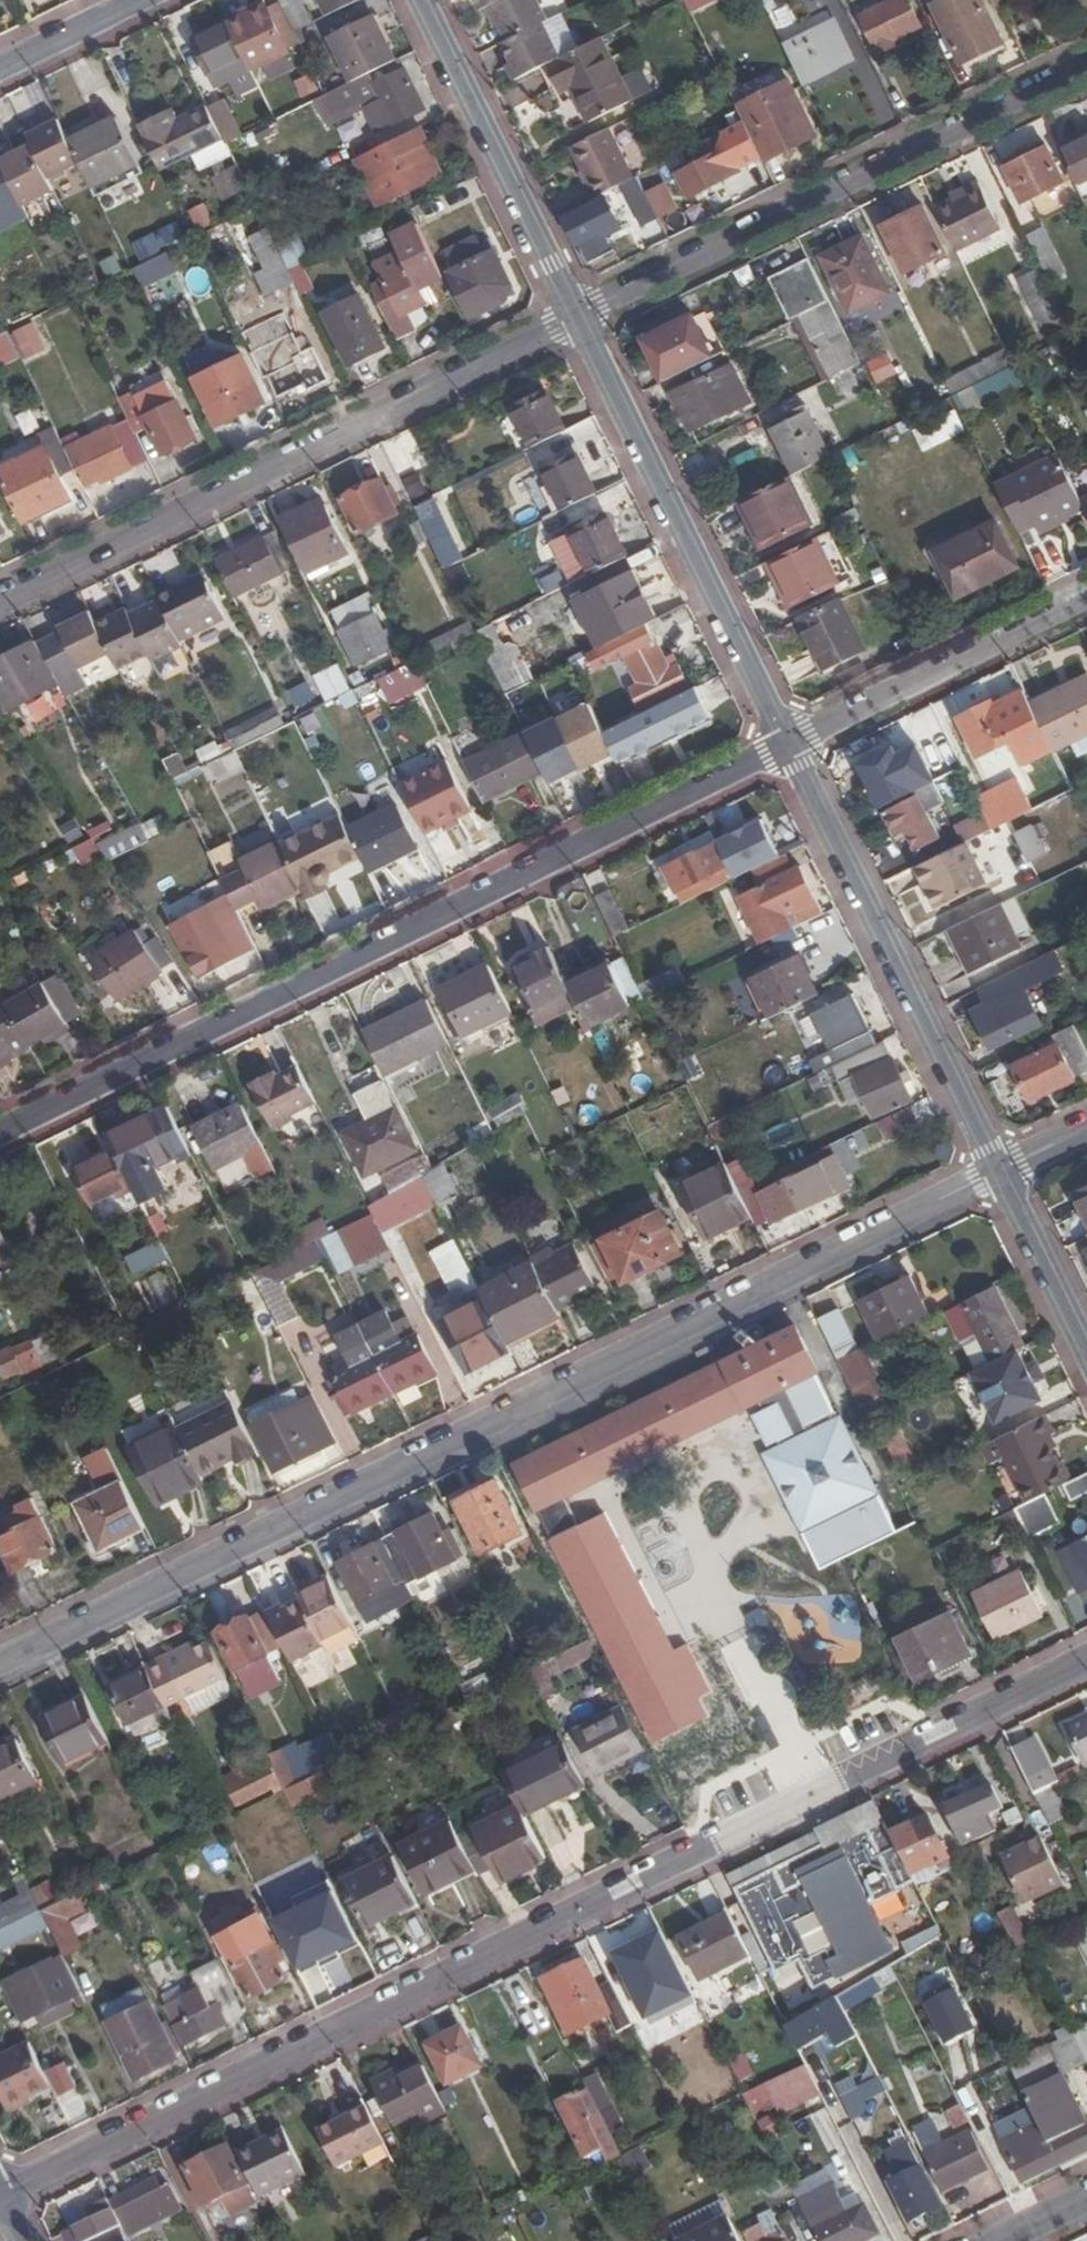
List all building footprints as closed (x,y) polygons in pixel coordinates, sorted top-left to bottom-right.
[(310,22),(299,0),(288,0),(279,4),(292,31),(310,22)] [(356,0),(320,0),(327,14),(356,0)] [(547,63),(559,57),(576,49),(559,13),(547,19),(537,0),(477,0),(481,8),(485,6),(491,4),(500,22),(508,38),(503,41),(513,60),(521,76),(547,63)] [(690,13),(717,0),(684,0),(690,13)] [(895,45),(893,40),(919,27),(906,0),(891,0),(859,16),(878,53),(895,45)] [(936,7),(963,63),(1002,44),(981,0),(949,0),(936,7)] [(266,3),(227,22),(250,67),(262,61),(288,49),(266,3)] [(491,4),(485,6),(494,25),(500,22),(491,4)] [(772,10),(779,35),(797,30),(790,5),(772,10)] [(353,81),(370,72),(393,61),(371,15),(330,35),(353,81)] [(217,88),(252,72),(250,67),(227,22),(193,38),(217,88)] [(785,46),(803,83),(852,58),(834,22),(785,46)] [(576,49),(559,57),(547,63),(561,91),(573,86),(589,120),(632,99),(602,36),(576,49)] [(295,64),(288,49),(262,61),(269,77),(295,64)] [(515,79),(521,76),(513,60),(507,64),(515,79)] [(323,96),(320,97),(331,120),(381,96),(394,123),(424,108),(406,70),(376,84),(370,72),(353,81),(323,96)] [(640,97),(657,92),(650,71),(633,76),(640,97)] [(790,80),(736,107),(744,122),(762,159),(777,151),(778,154),(817,135),(790,80)] [(222,104),(209,110),(224,142),(226,145),(239,138),(222,104)] [(323,115),(319,105),(304,112),(309,122),(323,115)] [(169,112),(139,127),(161,173),(194,157),(224,142),(209,110),(176,126),(169,112)] [(117,117),(67,142),(79,165),(89,186),(138,161),(117,117)] [(0,158),(0,161),(22,206),(54,190),(49,180),(79,165),(67,142),(55,118),(26,133),(31,143),(0,158)] [(624,182),(638,175),(646,171),(622,123),(583,142),(607,190),(624,182)] [(421,126),(354,159),(376,205),(422,183),(424,186),(446,176),(421,126)] [(1061,152),(1086,205),(1086,139),(1061,152)] [(224,142),(194,157),(201,170),(231,155),(226,145),(224,142)] [(747,175),(731,142),(705,155),(711,168),(685,181),(694,201),(747,175)] [(1006,166),(1024,202),(1065,182),(1047,146),(1006,166)] [(221,203),(248,190),(236,166),(209,178),(221,203)] [(648,195),(638,175),(624,182),(644,221),(657,215),(648,195)] [(938,209),(957,249),(1002,227),(981,182),(953,196),(955,200),(938,209)] [(663,188),(648,195),(657,215),(672,207),(663,188)] [(587,261),(612,249),(602,229),(617,222),(605,196),(564,216),(587,261)] [(213,218),(206,205),(193,212),(200,225),(213,218)] [(947,253),(924,206),(883,226),(906,273),(947,253)] [(140,258),(184,241),(178,226),(134,243),(140,258)] [(442,276),(418,226),(393,238),(407,265),(367,285),(395,342),(409,336),(399,317),(424,305),(416,289),(442,276)] [(287,270),(276,247),(268,230),(251,239),(267,272),(257,277),(267,297),(294,284),(287,270)] [(1043,230),(1027,238),(1043,269),(1049,283),(1065,276),(1043,230)] [(302,263),(311,259),(299,236),(276,247),(287,270),(288,270),(302,263)] [(863,237),(824,257),(852,314),(891,294),(863,237)] [(456,273),(485,258),(476,241),(448,256),(456,273)] [(494,253),(485,258),(456,273),(451,276),(471,317),(503,302),(511,285),(494,253)] [(124,272),(116,255),(99,263),(107,280),(124,272)] [(163,255),(136,270),(143,289),(173,276),(163,255)] [(829,300),(810,260),(767,281),(787,321),(799,315),(829,300)] [(315,289),(302,263),(288,270),(301,296),(315,289)] [(184,283),(202,295),(214,278),(195,266),(184,283)] [(1045,327),(1066,317),(1049,283),(1043,269),(1022,280),(1045,327)] [(384,349),(356,297),(324,313),(350,366),(384,349)] [(860,362),(829,300),(799,315),(828,378),(834,375),(849,368),(860,362)] [(661,382),(716,355),(693,309),(638,336),(661,382)] [(47,348),(33,321),(15,332),(28,359),(47,348)] [(292,330),(251,349),(275,398),(302,385),(305,391),(326,380),(309,347),(302,351),(292,330)] [(0,333),(0,354),(13,347),(5,331),(0,333)] [(244,349),(191,375),(218,426),(268,401),(244,349)] [(945,381),(953,396),(970,388),(1014,366),(1007,351),(945,381)] [(893,355),(871,362),(878,384),(900,377),(893,355)] [(752,399),(734,364),(680,391),(688,408),(682,411),(691,430),(752,399)] [(857,385),(849,368),(834,375),(842,392),(857,385)] [(164,377),(118,400),(135,435),(149,427),(162,454),(195,437),(177,401),(164,377)] [(921,393),(928,408),(953,396),(945,381),(921,393)] [(970,388),(953,396),(959,410),(976,401),(970,388)] [(533,446),(565,430),(546,391),(514,407),(533,446)] [(793,475),(829,457),(806,410),(769,428),(793,475)] [(923,450),(968,436),(961,411),(915,426),(923,450)] [(111,428),(65,451),(76,473),(84,490),(100,482),(101,485),(132,470),(111,428)] [(38,437),(44,448),(60,481),(76,473),(65,451),(54,429),(38,437)] [(0,470),(0,475),(1,477),(24,523),(70,501),(60,481),(44,448),(0,470)] [(564,509),(596,493),(577,454),(545,470),(564,509)] [(1041,465),(998,489),(1020,533),(1035,526),(1037,530),(1083,507),(1078,497),(1078,496),(1069,479),(1058,457),(1041,465)] [(413,505),(429,497),(414,468),(398,475),(413,505)] [(383,478),(341,499),(357,530),(398,509),(383,478)] [(808,525),(785,479),(745,498),(759,526),(752,530),(761,549),(808,525)] [(1083,507),(1086,515),(1086,492),(1078,497),(1083,507)] [(431,542),(444,536),(448,534),(430,496),(429,497),(413,505),(416,512),(427,534),(431,542)] [(759,526),(745,498),(738,502),(752,530),(759,526)] [(305,568),(323,559),(326,566),(348,554),(324,504),(303,515),(299,508),(280,518),(305,568)] [(12,530),(0,506),(0,535),(12,530)] [(414,541),(427,534),(416,512),(403,519),(414,541)] [(571,584),(627,556),(609,520),(552,546),(571,584)] [(1019,567),(999,527),(939,557),(959,597),(1019,567)] [(233,597),(293,567),(276,533),(216,562),(233,597)] [(431,542),(441,562),(455,556),(444,536),(431,542)] [(789,586),(781,590),(790,608),(836,586),(813,539),(775,558),(789,586)] [(362,577),(370,573),(362,557),(354,561),(362,577)] [(775,558),(767,562),(781,590),(789,586),(775,558)] [(633,570),(627,573),(652,622),(657,620),(633,570)] [(648,624),(652,622),(627,573),(567,602),(592,652),(648,624)] [(178,598),(209,583),(204,574),(174,589),(178,598)] [(159,597),(181,642),(226,620),(209,583),(178,598),(174,589),(159,597)] [(159,597),(128,612),(150,656),(153,663),(184,648),(181,642),(159,597)] [(863,651),(840,602),(800,621),(823,670),(863,651)] [(112,654),(120,671),(150,656),(128,612),(98,627),(112,654)] [(98,627),(91,613),(60,628),(80,670),(112,654),(98,627)] [(376,616),(342,633),(359,666),(393,649),(376,616)] [(449,644),(473,632),(468,622),(422,645),(426,655),(449,644)] [(492,623),(475,631),(506,694),(522,687),(523,686),(492,623)] [(648,624),(592,652),(589,653),(595,663),(624,649),(641,683),(632,688),(641,707),(689,684),(679,664),(670,669),(648,624)] [(481,647),(473,632),(449,644),(457,659),(481,647)] [(0,659),(0,698),(9,711),(62,686),(37,642),(0,659)] [(394,705),(427,686),(412,661),(379,680),(394,705)] [(327,699),(351,688),(340,663),(315,674),(327,699)] [(316,695),(308,680),(288,689),(296,706),(316,695)] [(641,707),(607,726),(619,752),(624,759),(715,714),(697,680),(689,684),(641,707)] [(366,706),(381,700),(374,682),(359,688),(366,706)] [(1055,752),(1086,736),(1086,683),(1066,693),(1064,688),(1031,704),(1053,748),(1055,752)] [(522,687),(506,694),(523,727),(538,720),(522,687)] [(90,692),(76,700),(87,720),(101,711),(90,692)] [(1031,704),(1025,692),(993,708),(991,703),(958,719),(977,758),(1010,742),(1021,764),(1053,748),(1031,704)] [(593,698),(559,715),(585,766),(586,768),(619,752),(607,726),(593,698)] [(332,731),(321,708),(294,721),(305,744),(332,731)] [(231,735),(238,749),(258,739),(279,729),(272,715),(231,735)] [(559,715),(525,731),(545,771),(551,783),(585,766),(559,715)] [(523,727),(462,758),(483,802),(545,771),(525,731),(523,727)] [(238,749),(234,751),(239,762),(264,750),(258,739),(238,749)] [(213,748),(218,759),(234,751),(228,741),(213,748)] [(881,807),(914,790),(893,748),(860,764),(881,807)] [(218,759),(210,763),(219,781),(243,770),(239,762),(234,751),(218,759)] [(188,771),(179,752),(163,758),(173,779),(188,771)] [(609,794),(628,788),(617,759),(599,765),(609,794)] [(470,779),(464,767),(455,772),(461,784),(470,779)] [(428,824),(465,806),(457,791),(456,791),(450,780),(431,790),(428,784),(412,792),(428,824)] [(944,803),(933,781),(915,790),(918,796),(926,812),(944,803)] [(926,812),(918,796),(885,813),(895,835),(905,830),(916,850),(939,839),(926,812)] [(304,893),(306,899),(329,888),(327,883),(330,871),(360,856),(348,831),(333,802),(273,831),(278,841),(297,879),(300,886),(304,893)] [(995,804),(984,810),(986,814),(993,829),(1011,820),(1005,808),(998,812),(995,804)] [(348,831),(360,856),(369,874),(418,850),(397,806),(348,831)] [(993,829),(986,814),(956,829),(963,844),(967,842),(993,829)] [(764,817),(718,840),(721,851),(732,874),(752,870),(783,856),(764,817)] [(1016,832),(1030,860),(1046,852),(1033,824),(1016,832)] [(143,826),(99,848),(104,855),(107,861),(150,839),(143,826)] [(99,848),(93,838),(74,848),(82,865),(104,855),(99,848)] [(210,854),(244,922),(304,893),(300,886),(297,879),(278,841),(239,860),(230,844),(210,854)] [(967,842),(963,844),(949,851),(970,893),(988,884),(967,842)] [(669,879),(677,896),(679,900),(732,874),(721,851),(668,877),(669,879)] [(970,893),(949,851),(916,868),(937,909),(970,893)] [(795,870),(788,853),(783,856),(752,870),(760,886),(795,870)] [(738,896),(761,945),(825,914),(802,867),(795,870),(760,886),(738,896)] [(668,900),(677,896),(669,879),(660,883),(668,900)] [(608,890),(593,897),(614,938),(629,931),(608,890)] [(996,907),(946,931),(969,976),(1018,952),(996,907)] [(161,975),(142,933),(90,957),(110,1000),(161,975)] [(174,961),(189,983),(240,958),(228,933),(216,939),(174,961)] [(174,961),(216,939),(213,934),(196,943),(191,936),(166,949),(174,961)] [(984,1006),(970,1012),(986,1048),(1036,1025),(1020,989),(1062,970),(1053,949),(976,987),(984,1006)] [(577,1009),(568,989),(550,954),(517,970),(536,1009),(533,1010),(541,1026),(577,1009)] [(783,1011),(811,997),(802,979),(809,976),(798,955),(752,978),(756,985),(771,1017),(774,1016),(783,1011)] [(636,983),(644,998),(684,979),(676,964),(636,983)] [(461,1037),(511,1012),(488,966),(439,991),(461,1037)] [(577,1009),(587,1028),(632,1006),(613,967),(568,989),(577,1009)] [(62,976),(44,986),(66,1025),(84,1014),(62,976)] [(811,997),(818,994),(809,976),(802,979),(811,997)] [(748,989),(764,1021),(771,1017),(756,985),(748,989)] [(44,986),(6,1008),(29,1046),(47,1035),(51,1041),(69,1031),(66,1025),(44,986)] [(831,1066),(877,1043),(852,994),(813,1013),(832,1051),(817,1058),(823,1070),(824,1070),(831,1066)] [(389,1078),(451,1047),(428,1001),(367,1033),(389,1078)] [(803,1003),(776,1017),(783,1031),(810,1017),(803,1003)] [(0,1012),(0,1071),(12,1064),(8,1058),(29,1046),(6,1008),(0,1012)] [(1071,1023),(1052,1033),(1057,1044),(1013,1066),(1030,1100),(1086,1072),(1086,1055),(1071,1023)] [(865,1100),(875,1122),(889,1115),(915,1102),(884,1040),(877,1043),(831,1066),(839,1081),(852,1074),(865,1100)] [(317,1100),(299,1065),(256,1088),(276,1126),(302,1113),(300,1109),(317,1100)] [(823,1070),(811,1076),(817,1086),(829,1079),(824,1070),(823,1070)] [(851,1107),(865,1100),(852,1074),(839,1081),(851,1107)] [(415,1149),(383,1082),(356,1095),(368,1120),(344,1132),(365,1174),(415,1149)] [(490,1109),(501,1128),(525,1114),(531,1110),(521,1091),(490,1109)] [(167,1105),(108,1135),(115,1148),(135,1188),(141,1200),(168,1186),(160,1169),(179,1159),(181,1164),(194,1158),(167,1105)] [(276,1168),(244,1105),(197,1129),(216,1166),(232,1158),(244,1184),(276,1168)] [(919,1124),(910,1105),(876,1121),(886,1140),(919,1124)] [(120,1195),(135,1188),(115,1148),(76,1168),(93,1202),(117,1190),(120,1195)] [(412,1159),(389,1173),(397,1185),(419,1171),(412,1159)] [(779,1232),(860,1192),(843,1159),(763,1198),(779,1232)] [(459,1193),(444,1161),(433,1168),(424,1173),(440,1203),(459,1193)] [(740,1188),(726,1161),(683,1183),(710,1238),(754,1215),(740,1188)] [(424,1173),(370,1204),(375,1213),(386,1231),(440,1203),(424,1173)] [(1086,1214),(1086,1189),(1077,1194),(1086,1214)] [(386,1231),(375,1213),(319,1240),(327,1256),(338,1278),(395,1249),(386,1231)] [(651,1214),(606,1237),(628,1279),(682,1251),(674,1235),(664,1240),(651,1214)] [(16,1257),(0,1226),(0,1265),(16,1257)] [(481,1287),(456,1239),(431,1251),(456,1299),(481,1287)] [(327,1256),(319,1240),(315,1243),(253,1273),(281,1327),(301,1317),(282,1281),(327,1256)] [(553,1246),(534,1256),(535,1259),(560,1307),(598,1287),(576,1243),(556,1253),(553,1246)] [(158,1263),(150,1247),(122,1261),(130,1276),(158,1263)] [(510,1339),(563,1312),(560,1307),(535,1259),(483,1286),(489,1298),(510,1339)] [(144,1280),(157,1306),(171,1299),(158,1273),(144,1280)] [(878,1339),(929,1314),(909,1274),(857,1299),(878,1339)] [(278,1326),(252,1276),(237,1284),(262,1334),(278,1326)] [(975,1335),(989,1363),(1022,1347),(993,1288),(945,1311),(960,1342),(975,1335)] [(514,1346),(510,1339),(489,1298),(447,1320),(471,1368),(514,1346)] [(361,1323),(395,1390),(437,1369),(419,1334),(401,1343),(385,1311),(361,1323)] [(838,1313),(819,1323),(837,1359),(856,1350),(838,1313)] [(357,1410),(395,1390),(361,1323),(341,1333),(353,1357),(335,1366),(357,1410)] [(524,1481),(538,1508),(566,1494),(785,1388),(803,1427),(833,1412),(814,1374),(818,1372),(796,1326),(515,1462),(524,1481)] [(24,1369),(25,1372),(50,1361),(51,1362),(63,1357),(58,1347),(55,1348),(50,1336),(33,1343),(33,1341),(0,1355),(0,1380),(24,1369)] [(837,1359),(850,1386),(872,1375),(859,1348),(856,1350),(837,1359)] [(1024,1350),(975,1373),(999,1424),(1048,1401),(1024,1350)] [(338,1437),(315,1392),(253,1423),(277,1469),(338,1437)] [(233,1401),(179,1426),(202,1471),(236,1455),(239,1461),(259,1452),(233,1401)] [(794,1434),(779,1404),(753,1417),(768,1447),(794,1434)] [(762,1453),(801,1532),(879,1493),(840,1415),(762,1453)] [(1043,1415),(982,1445),(990,1462),(1005,1454),(1028,1500),(1043,1493),(1063,1483),(1073,1478),(1064,1459),(1058,1463),(1051,1449),(1044,1436),(1051,1432),(1052,1432),(1043,1415)] [(129,1442),(152,1433),(148,1421),(125,1430),(129,1442)] [(881,1430),(900,1468),(917,1460),(898,1421),(881,1430)] [(202,1471),(179,1426),(131,1449),(157,1502),(206,1479),(202,1471)] [(1057,1446),(1051,1432),(1044,1436),(1051,1449),(1057,1446)] [(127,1486),(112,1455),(91,1465),(107,1497),(127,1486)] [(1073,1478),(1063,1483),(1072,1500),(1086,1493),(1086,1471),(1073,1478)] [(524,1530),(499,1479),(458,1499),(483,1550),(524,1530)] [(130,1543),(150,1533),(127,1486),(107,1497),(81,1509),(101,1550),(127,1537),(130,1543)] [(1028,1500),(1012,1508),(1028,1539),(1058,1524),(1043,1493),(1028,1500)] [(566,1494),(538,1508),(553,1539),(581,1526),(566,1494)] [(0,1536),(0,1542),(14,1570),(58,1548),(32,1496),(17,1504),(20,1510),(6,1518),(12,1530),(0,1536)] [(434,1511),(385,1535),(386,1536),(406,1576),(409,1582),(457,1558),(434,1511)] [(1070,1543),(1072,1545),(1057,1552),(1078,1596),(1086,1591),(1086,1535),(1070,1543)] [(371,1593),(406,1576),(386,1536),(337,1558),(358,1599),(364,1610),(376,1604),(371,1593)] [(997,1640),(1045,1615),(1022,1569),(973,1594),(997,1640)] [(321,1634),(352,1619),(329,1574),(299,1588),(302,1595),(270,1610),(293,1654),(324,1638),(321,1634)] [(406,1576),(371,1593),(376,1604),(411,1586),(409,1582),(406,1576)] [(877,1628),(857,1588),(846,1594),(866,1633),(877,1628)] [(236,1668),(267,1653),(277,1648),(259,1612),(248,1617),(247,1615),(217,1630),(236,1668)] [(919,1680),(968,1656),(947,1615),(897,1638),(919,1680)] [(845,1688),(885,1668),(867,1634),(853,1641),(844,1624),(819,1637),(845,1688)] [(553,1676),(599,1653),(591,1638),(529,1668),(545,1698),(560,1691),(553,1676)] [(228,1675),(210,1639),(193,1648),(150,1669),(166,1702),(168,1705),(186,1696),(227,1676),(228,1675)] [(150,1669),(193,1648),(190,1643),(147,1664),(150,1669)] [(280,1680),(267,1653),(236,1668),(249,1695),(280,1680)] [(468,1698),(497,1684),(485,1660),(456,1674),(468,1698)] [(166,1702),(150,1669),(112,1688),(128,1721),(129,1720),(166,1702)] [(236,1695),(227,1676),(186,1696),(195,1715),(236,1695)] [(67,1760),(110,1739),(88,1695),(45,1716),(67,1760)] [(173,1718),(166,1702),(129,1720),(137,1736),(173,1718)] [(622,1703),(574,1728),(598,1776),(647,1751),(622,1703)] [(1072,1730),(1086,1760),(1086,1722),(1072,1730)] [(0,1743),(0,1799),(40,1779),(18,1735),(0,1743)] [(568,1743),(507,1774),(523,1805),(527,1814),(588,1783),(568,1743)] [(1034,1743),(1014,1753),(1035,1796),(1054,1786),(1034,1743)] [(285,1789),(298,1782),(282,1749),(268,1755),(270,1759),(284,1787),(285,1789)] [(277,1790),(284,1787),(270,1759),(244,1772),(242,1767),(223,1777),(237,1806),(275,1786),(277,1790)] [(1070,1818),(1054,1786),(1035,1796),(1051,1828),(1070,1818)] [(992,1788),(945,1810),(955,1830),(987,1814),(1002,1807),(992,1788)] [(527,1814),(523,1805),(476,1829),(502,1880),(549,1856),(527,1814)] [(1002,1830),(1022,1821),(1016,1807),(996,1816),(1002,1830)] [(929,1818),(941,1843),(958,1835),(955,1830),(945,1810),(929,1818)] [(987,1814),(955,1830),(958,1835),(963,1845),(995,1830),(987,1814)] [(891,1836),(912,1876),(948,1858),(941,1843),(929,1818),(891,1836)] [(477,1866),(453,1819),(406,1842),(430,1889),(477,1866)] [(800,1961),(815,1990),(893,1951),(871,1906),(900,1892),(867,1826),(848,1835),(771,1874),(738,1890),(779,1972),(800,1961)] [(1003,1858),(1026,1904),(1066,1885),(1043,1838),(1003,1858)] [(417,1899),(395,1855),(347,1879),(369,1924),(417,1899)] [(33,1891),(0,1907),(0,1930),(42,1909),(33,1891)] [(74,1893),(42,1909),(50,1925),(64,1953),(64,1954),(80,1946),(67,1919),(83,1911),(74,1893)] [(42,1909),(0,1930),(0,1950),(50,1925),(42,1909)] [(730,1916),(727,1910),(693,1927),(696,1933),(730,1916)] [(1009,1911),(997,1918),(1020,1956),(1031,1951),(1033,1949),(1018,1921),(1015,1922),(1009,1911)] [(296,1914),(277,1923),(307,1982),(324,1973),(296,1914)] [(730,1916),(696,1933),(682,1941),(702,1980),(751,1955),(730,1916)] [(661,1929),(648,1936),(666,1971),(678,1964),(661,1929)] [(665,1994),(687,1982),(678,1964),(666,1971),(648,1936),(611,1955),(623,1977),(635,1971),(639,1977),(653,1970),(665,1994)] [(289,1977),(282,1960),(290,1956),(282,1939),(274,1942),(271,1937),(255,1944),(258,1949),(236,1960),(252,1994),(289,1977)] [(363,1979),(376,1975),(366,1944),(353,1948),(363,1979)] [(1031,1951),(1020,1956),(996,1968),(1004,1983),(1039,1966),(1031,1951)] [(81,1989),(64,1954),(64,1953),(8,1980),(26,2016),(81,1989)] [(619,2033),(633,2026),(632,2025),(625,2011),(624,2009),(611,1985),(600,1991),(585,1961),(543,1982),(571,2037),(610,2017),(619,2033)] [(191,2042),(249,2013),(230,1976),(172,2004),(191,2042)] [(876,1976),(840,1997),(849,2015),(885,1991),(876,1976)] [(108,2019),(148,1999),(142,1986),(102,2005),(108,2019)] [(955,1990),(926,2004),(946,2045),(976,2031),(955,1990)] [(104,2020),(135,2083),(182,2059),(178,2051),(187,2047),(175,2023),(166,2026),(152,1997),(148,1999),(108,2019),(104,2020)] [(788,2028),(801,2053),(852,2021),(849,2015),(840,1997),(788,2028)] [(625,2011),(632,2025),(643,2020),(636,2005),(625,2011)] [(161,2025),(122,2044),(138,2077),(177,2058),(161,2025)] [(1073,2034),(1069,2026),(1055,2033),(1059,2041),(1073,2034)] [(429,2046),(448,2083),(483,2066),(464,2029),(429,2046)] [(1059,2041),(1056,2043),(1070,2073),(1086,2065),(1086,2062),(1073,2034),(1059,2041)] [(1008,2064),(1038,2122),(1059,2164),(1086,2150),(1086,2123),(1084,2124),(1059,2075),(1049,2081),(1033,2051),(1008,2064)] [(56,2094),(36,2052),(0,2069),(0,2085),(15,2115),(31,2106),(56,2094)] [(64,2063),(47,2070),(62,2102),(78,2095),(64,2063)] [(807,2064),(765,2085),(774,2105),(780,2117),(823,2095),(807,2064)] [(432,2126),(451,2116),(426,2067),(406,2077),(402,2069),(376,2083),(398,2125),(425,2112),(432,2126)] [(840,2094),(849,2113),(890,2093),(881,2074),(840,2094)] [(765,2085),(744,2095),(754,2115),(774,2105),(765,2085)] [(603,2147),(611,2161),(624,2155),(590,2089),(563,2103),(589,2154),(603,2147)] [(906,2135),(889,2103),(869,2114),(886,2145),(906,2135)] [(341,2169),(389,2145),(369,2105),(321,2130),(341,2169)] [(970,2123),(960,2105),(946,2112),(955,2130),(970,2123)] [(34,2111),(31,2106),(15,2115),(17,2120),(34,2111)] [(1059,2164),(1038,2122),(1002,2140),(1023,2182),(1059,2164)] [(926,2155),(946,2144),(935,2124),(915,2135),(926,2155)] [(240,2152),(262,2197),(308,2174),(286,2129),(269,2138),(271,2141),(258,2147),(257,2144),(240,2152)] [(970,2133),(946,2144),(926,2155),(944,2191),(988,2169),(970,2133)] [(943,2206),(910,2142),(889,2152),(902,2177),(890,2183),(910,2222),(943,2206)] [(252,2183),(232,2144),(189,2165),(208,2204),(252,2183)] [(121,2224),(124,2230),(181,2202),(174,2189),(165,2194),(158,2179),(111,2202),(121,2224)] [(111,2202),(110,2201),(95,2208),(101,2219),(67,2236),(69,2240),(87,2240),(121,2224),(111,2202)] [(811,2225),(819,2240),(859,2240),(878,2231),(864,2204),(849,2212),(846,2207),(811,2225)] [(730,2214),(680,2240),(744,2240),(730,2214)] [(801,2240),(790,2218),(767,2230),(764,2223),(745,2233),(750,2240),(799,2240),(801,2240)] [(128,2237),(124,2230),(121,2224),(87,2240),(126,2240),(125,2238),(128,2237)]
